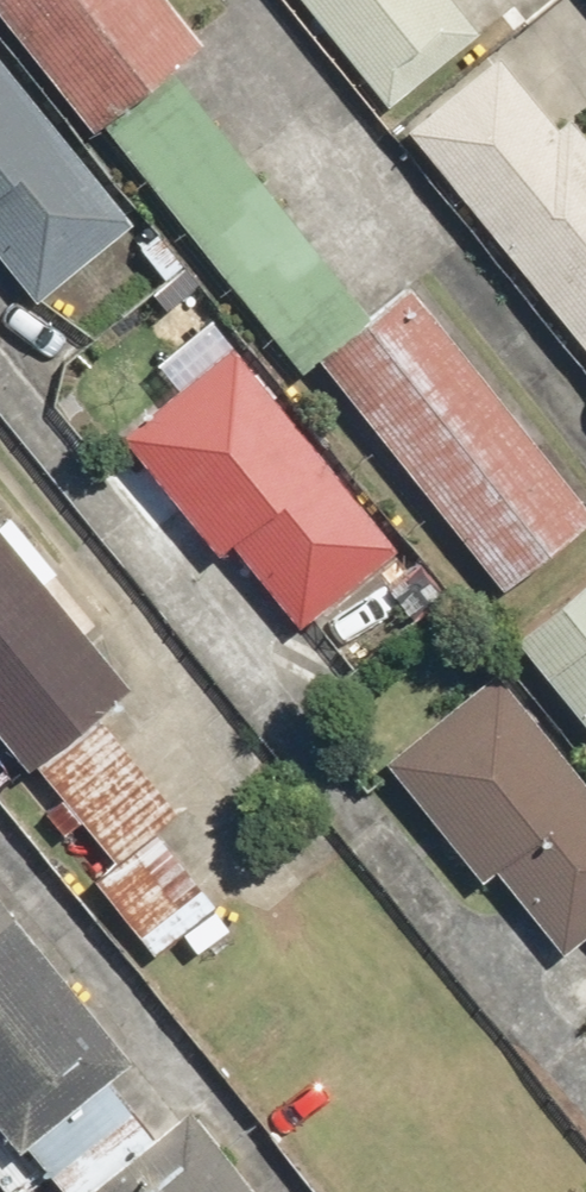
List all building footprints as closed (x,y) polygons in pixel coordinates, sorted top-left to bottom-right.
[(93,128),(104,120),(301,370),(320,356),(502,587),(585,521),(585,503),(411,281),(368,314),(171,64),(205,37),(175,0),(0,0),(0,11),(93,128)] [(388,104),(481,30),(458,0),(305,0),(388,104)] [(408,125),(585,344),(585,128),(573,112),(559,123),(500,51),(408,125)] [(0,52),(0,254),(37,299),(136,220),(0,52)] [(232,342),(122,431),(220,550),(232,540),(301,625),(399,545),(232,342)] [(26,770),(35,763),(63,797),(45,811),(64,834),(81,820),(114,860),(92,877),(154,954),(187,929),(203,949),(233,925),(157,830),(178,813),(98,713),(131,687),(0,524),(0,738),(26,770)] [(517,634),(585,720),(585,579),(517,634)] [(385,755),(483,881),(498,868),(566,953),(585,937),(585,777),(499,667),(385,755)] [(20,1149),(27,1144),(65,1191),(261,1191),(190,1104),(154,1133),(109,1078),(132,1060),(0,896),(0,1124),(20,1149)]
